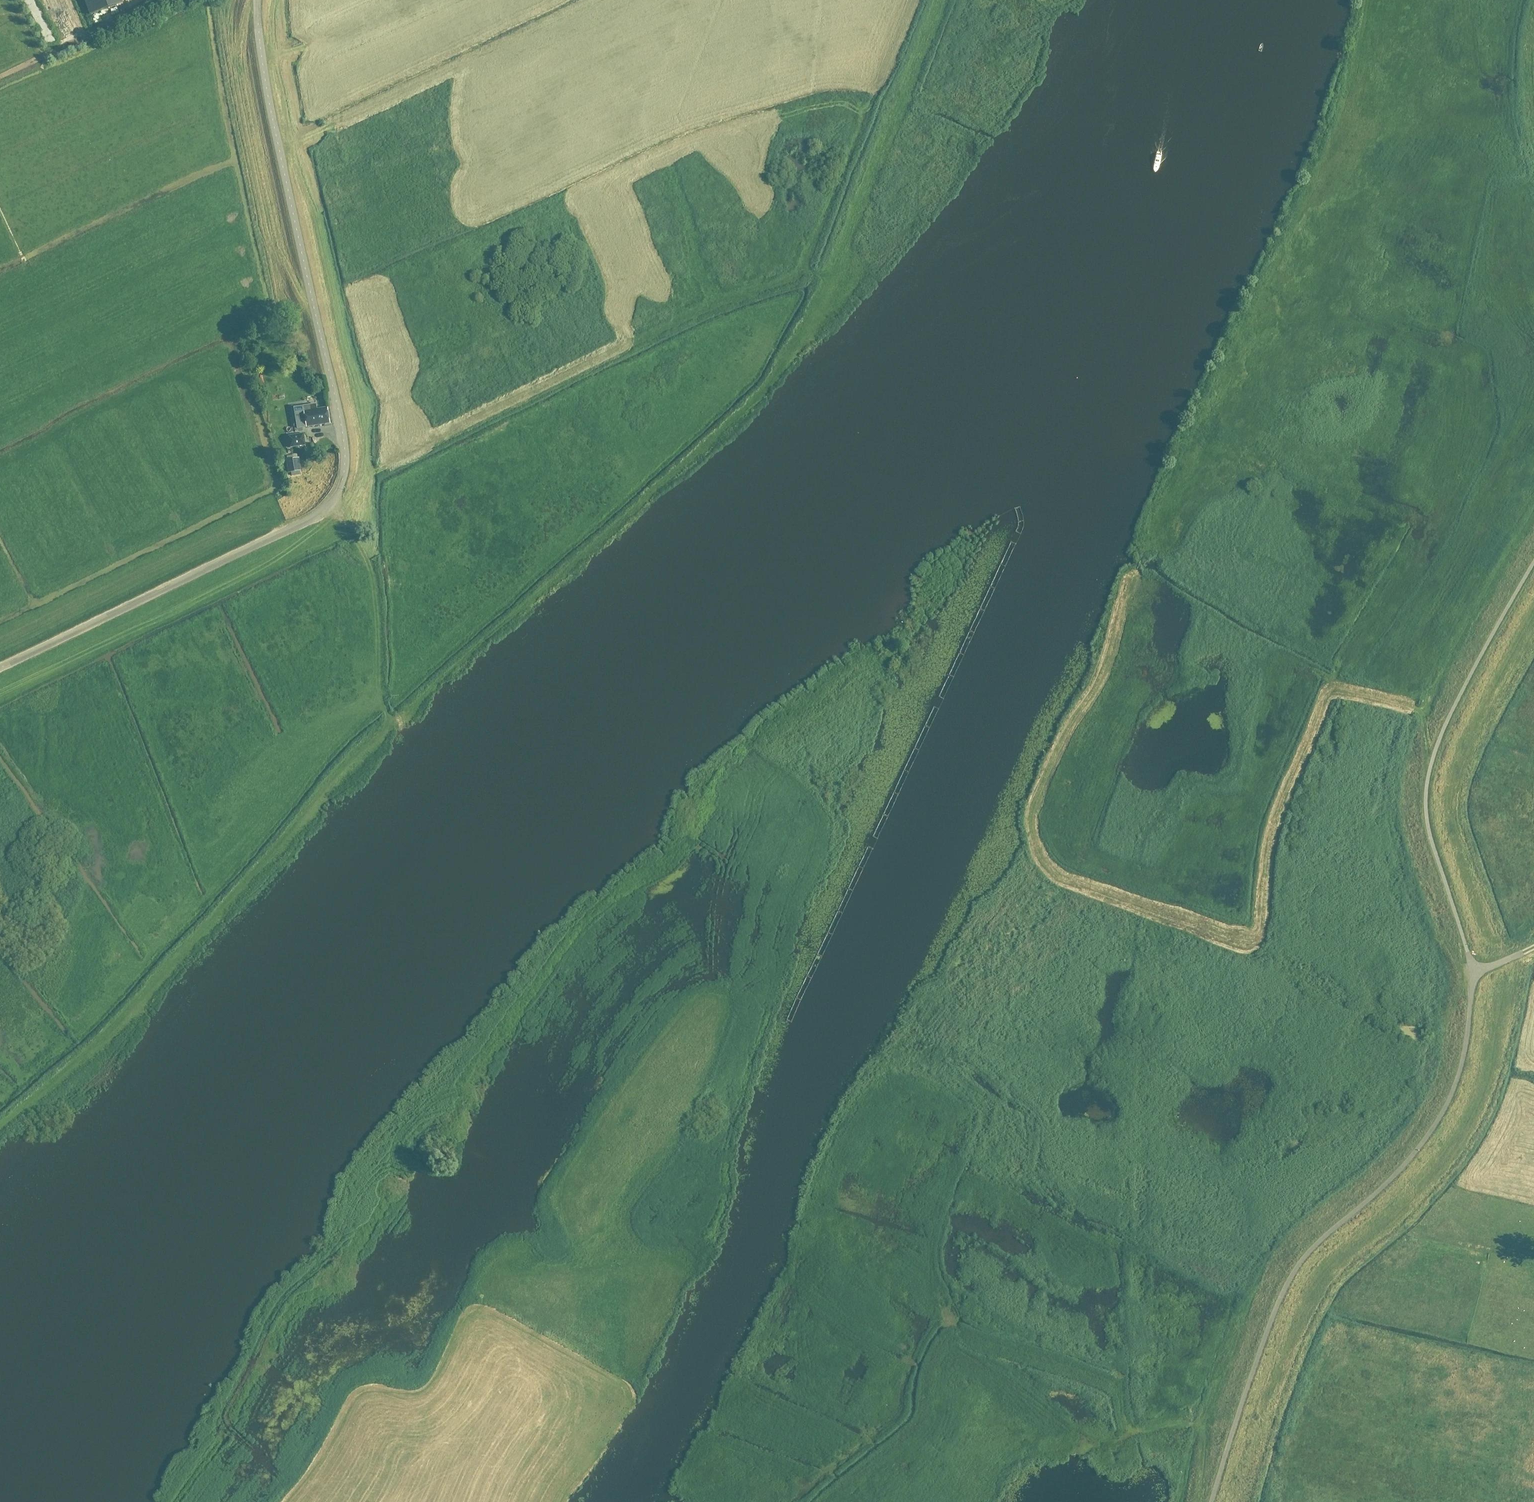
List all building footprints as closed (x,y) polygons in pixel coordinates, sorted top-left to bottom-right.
[(48,19),(57,16),(54,8),(64,4),(63,0),(57,0),(43,5),(48,19)] [(300,398),(300,407),(313,407),(313,388),(303,388),(303,398),(300,398)] [(306,428),(330,423),(327,408),(303,412),(306,428)] [(289,410),(273,411),(273,420),(281,419),(281,422),(289,422),(289,410)] [(305,446),(303,434),(288,437),(290,448),(305,446)] [(287,461),(289,472),(301,470),(299,459),(287,461)]
